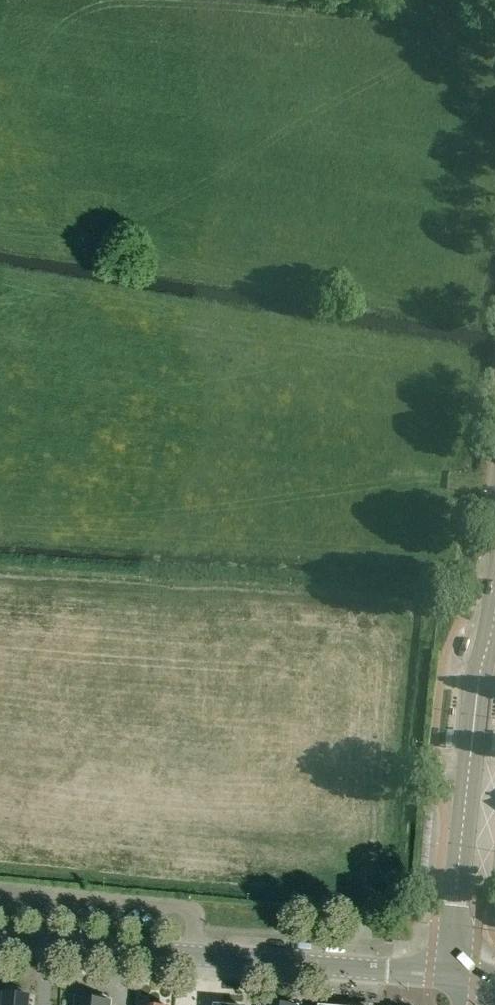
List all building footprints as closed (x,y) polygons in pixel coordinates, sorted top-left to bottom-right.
[(29,996),(3,994),(2,1004),(29,1004),(29,996)] [(77,998),(76,1004),(110,1004),(110,1001),(106,1001),(106,997),(93,996),(92,999),(77,998)]
